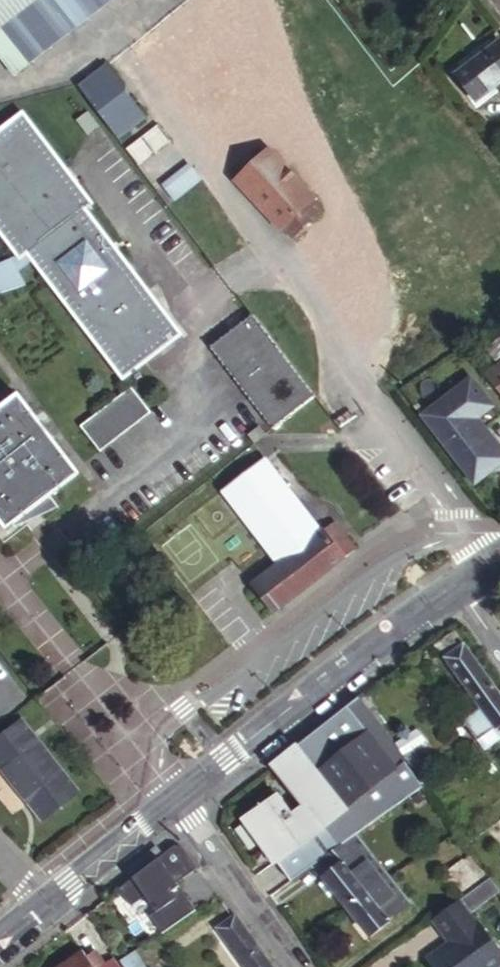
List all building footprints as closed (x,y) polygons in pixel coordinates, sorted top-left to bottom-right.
[(0,31),(0,55),(17,76),(116,0),(40,0),(0,31)] [(40,0),(0,0),(0,31),(40,0)] [(457,77),(476,101),(499,81),(499,43),(457,77)] [(112,63),(84,85),(125,138),(153,116),(112,63)] [(88,213),(95,207),(25,115),(0,135),(0,234),(1,235),(19,260),(22,263),(30,257),(34,263),(125,382),(182,337),(88,213)] [(270,151),(236,184),(281,231),(283,229),(292,239),(308,222),(322,210),(314,201),(316,198),(270,151)] [(177,202),(203,180),(189,164),(163,186),(177,202)] [(23,290),(17,277),(34,263),(30,257),(22,263),(19,260),(0,268),(0,298),(23,290)] [(209,350),(262,418),(274,409),(285,424),(314,402),(250,319),(209,350)] [(487,378),(499,396),(499,369),(487,378)] [(473,380),(424,418),(446,447),(495,409),(473,380)] [(133,389),(83,429),(102,454),(153,414),(133,389)] [(14,525),(15,527),(59,508),(51,496),(79,474),(18,396),(0,409),(0,522),(6,530),(14,525)] [(262,418),(274,433),(285,424),(274,409),(262,418)] [(257,428),(246,436),(254,447),(266,439),(257,428)] [(274,614),(355,547),(334,520),(321,531),(262,460),(220,495),(278,565),(252,586),(274,614)] [(435,647),(480,708),(461,723),(491,763),(499,756),(499,732),(497,729),(499,727),(499,687),(477,655),(480,652),(461,628),(435,647)] [(336,845),(345,838),(343,837),(419,782),(394,747),(357,697),(295,745),(345,807),(321,827),(336,845)] [(80,797),(24,726),(0,744),(0,769),(2,771),(8,767),(20,781),(13,786),(19,793),(25,788),(36,803),(31,808),(44,825),(80,797)] [(419,782),(420,784),(442,768),(421,740),(411,747),(405,739),(394,747),(419,782)] [(345,807),(295,745),(272,763),(296,795),(302,803),(314,819),(321,827),(345,807)] [(2,771),(13,786),(20,781),(8,767),(2,771)] [(19,793),(31,808),(36,803),(25,788),(19,793)] [(311,862),(336,845),(321,827),(314,819),(302,803),(290,812),(275,792),(242,815),(288,879),(311,862)] [(371,935),(407,905),(354,832),(345,838),(336,845),(311,862),(371,935)] [(464,855),(438,874),(453,896),(480,877),(464,855)] [(438,948),(424,957),(430,966),(498,966),(499,966),(499,960),(470,915),(499,895),(488,880),(430,921),(445,943),(448,947),(441,952),(438,948)] [(150,893),(121,915),(141,942),(170,920),(150,893)] [(263,952),(236,915),(223,925),(228,932),(222,936),(244,966),(274,966),(263,952)] [(445,943),(438,948),(441,952),(448,947),(445,943)] [(56,966),(95,966),(102,961),(93,949),(85,954),(82,949),(56,966)] [(121,963),(123,966),(144,966),(136,954),(121,963)]
